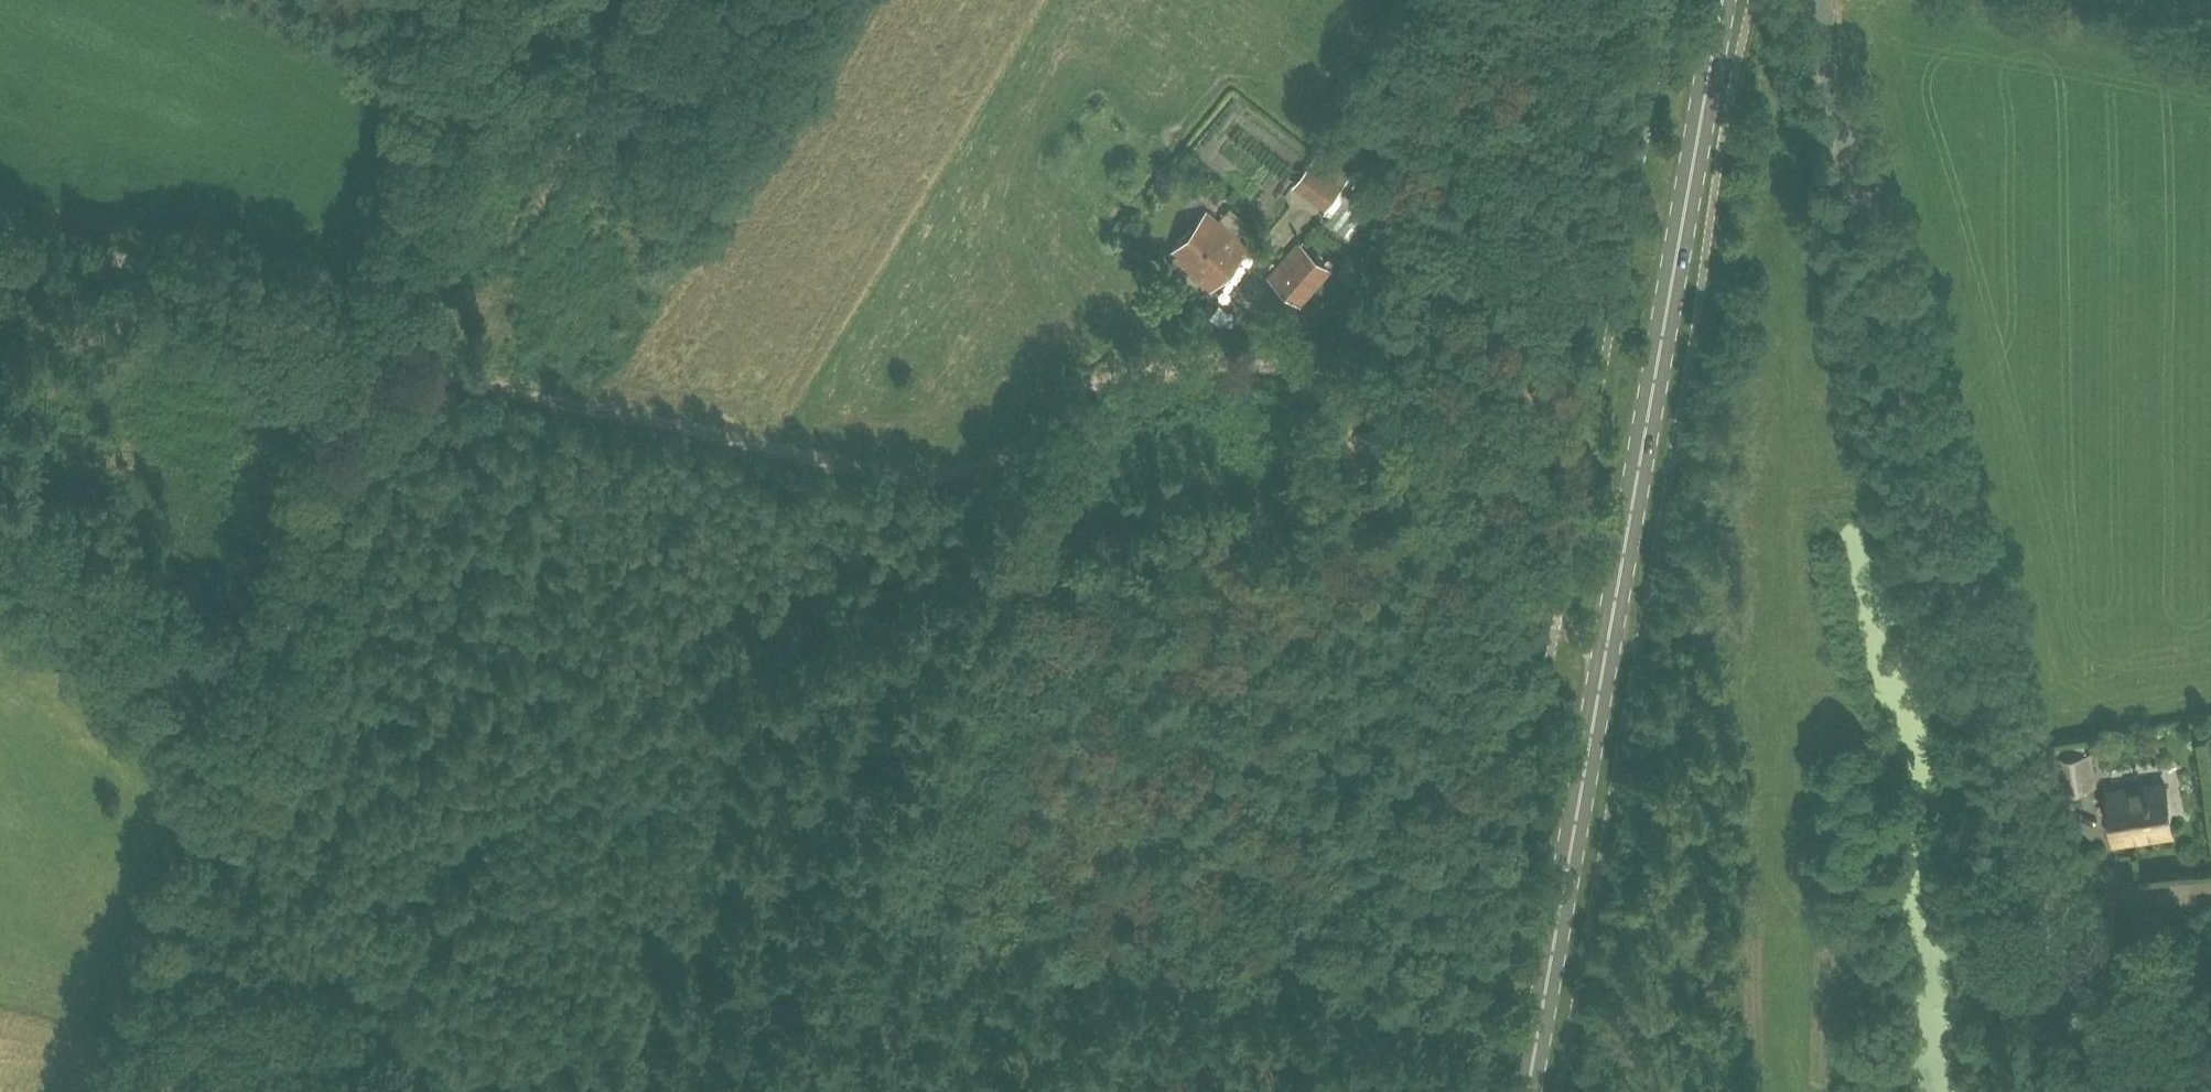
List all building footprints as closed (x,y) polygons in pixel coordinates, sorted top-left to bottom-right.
[(1248,248),(1237,238),(1207,210),(1169,252),(1211,290),(1248,248)] [(1327,256),(1321,262),(1299,243),(1269,278),(1299,305),(1330,270),(1335,264),(1327,256)] [(2061,791),(2096,786),(2091,751),(2055,756),(2061,791)] [(2113,846),(2132,843),(2176,837),(2167,779),(2105,788),(2113,846)]
